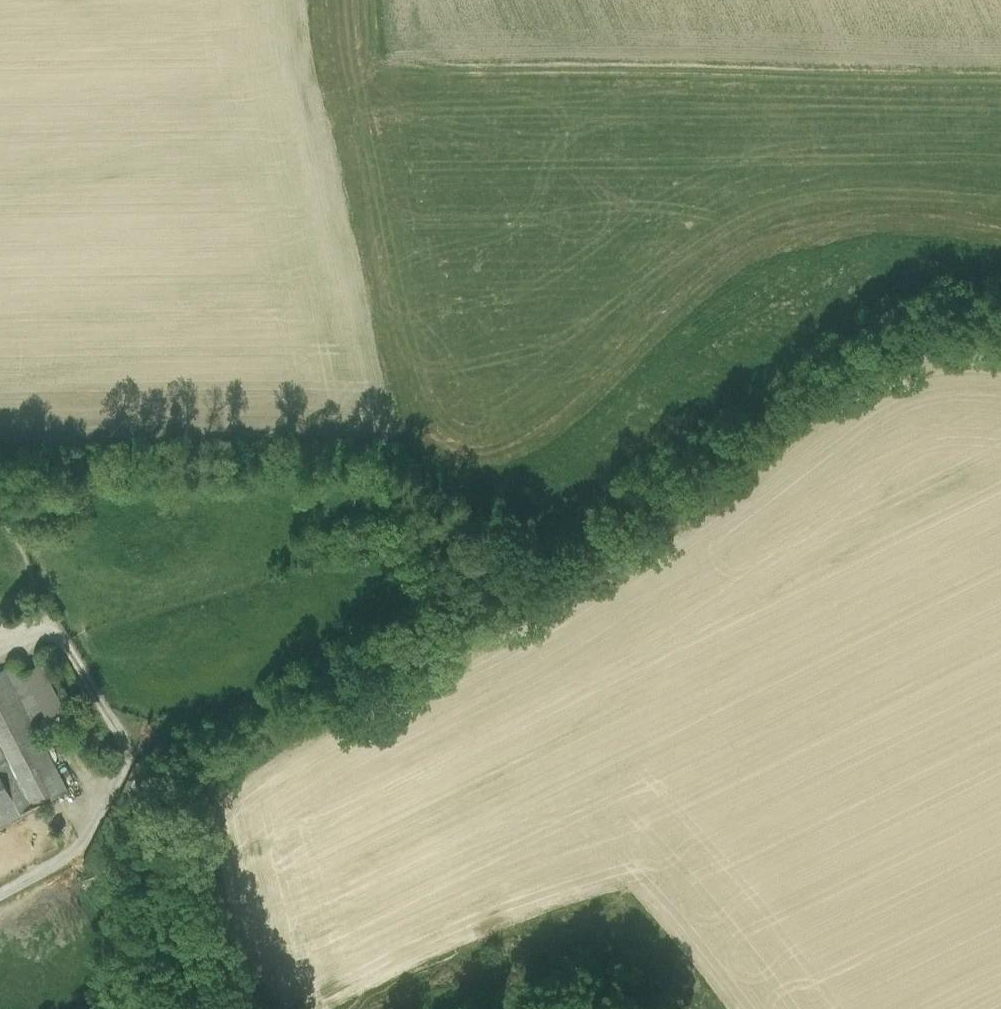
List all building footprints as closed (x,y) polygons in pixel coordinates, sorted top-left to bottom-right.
[(39,661),(22,670),(44,712),(47,717),(63,707),(39,661)] [(22,670),(18,663),(6,669),(31,718),(44,712),(22,670)] [(0,672),(0,737),(11,758),(0,764),(0,773),(13,798),(20,812),(67,787),(31,718),(6,669),(0,672)] [(11,758),(0,737),(0,764),(11,758)] [(13,798),(0,773),(0,804),(13,798)] [(0,804),(0,823),(20,812),(13,798),(0,804)]
